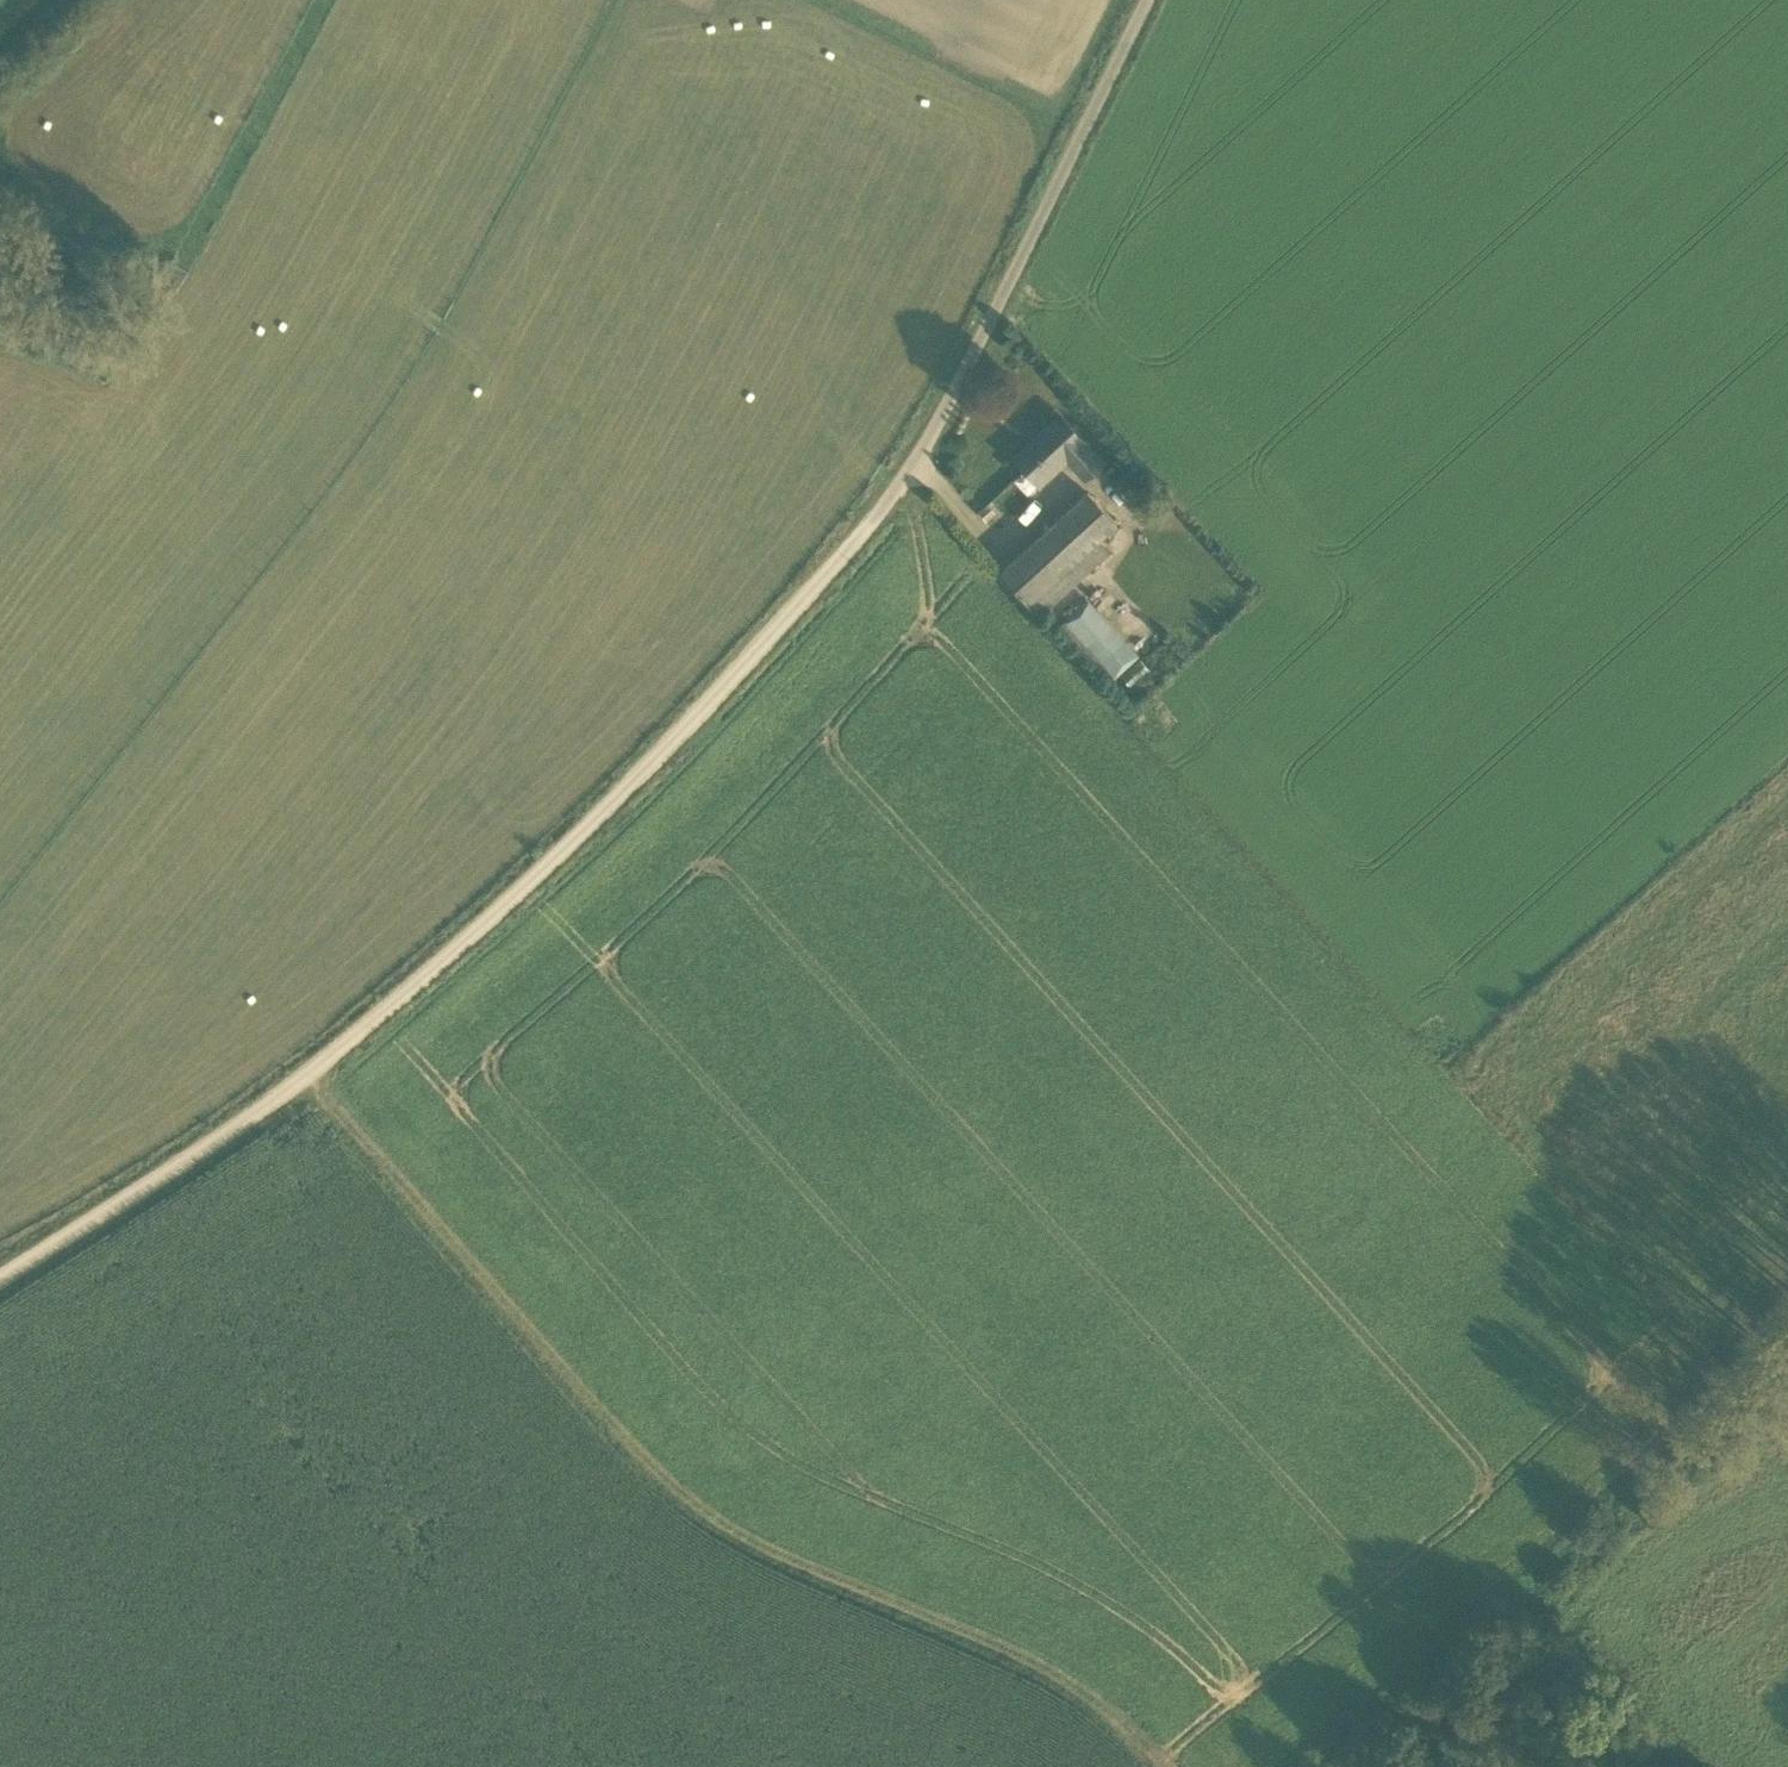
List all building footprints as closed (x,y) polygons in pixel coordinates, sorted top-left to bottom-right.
[(1103,465),(1075,431),(1060,414),(1013,457),(1038,486),(1067,462),(1083,481),(1103,465)] [(1038,615),(1111,552),(1100,539),(1117,524),(1088,491),(1000,571),(1038,615)] [(987,503),(977,512),(986,521),(996,512),(987,503)] [(1087,601),(1062,623),(1112,679),(1137,657),(1087,601)]
